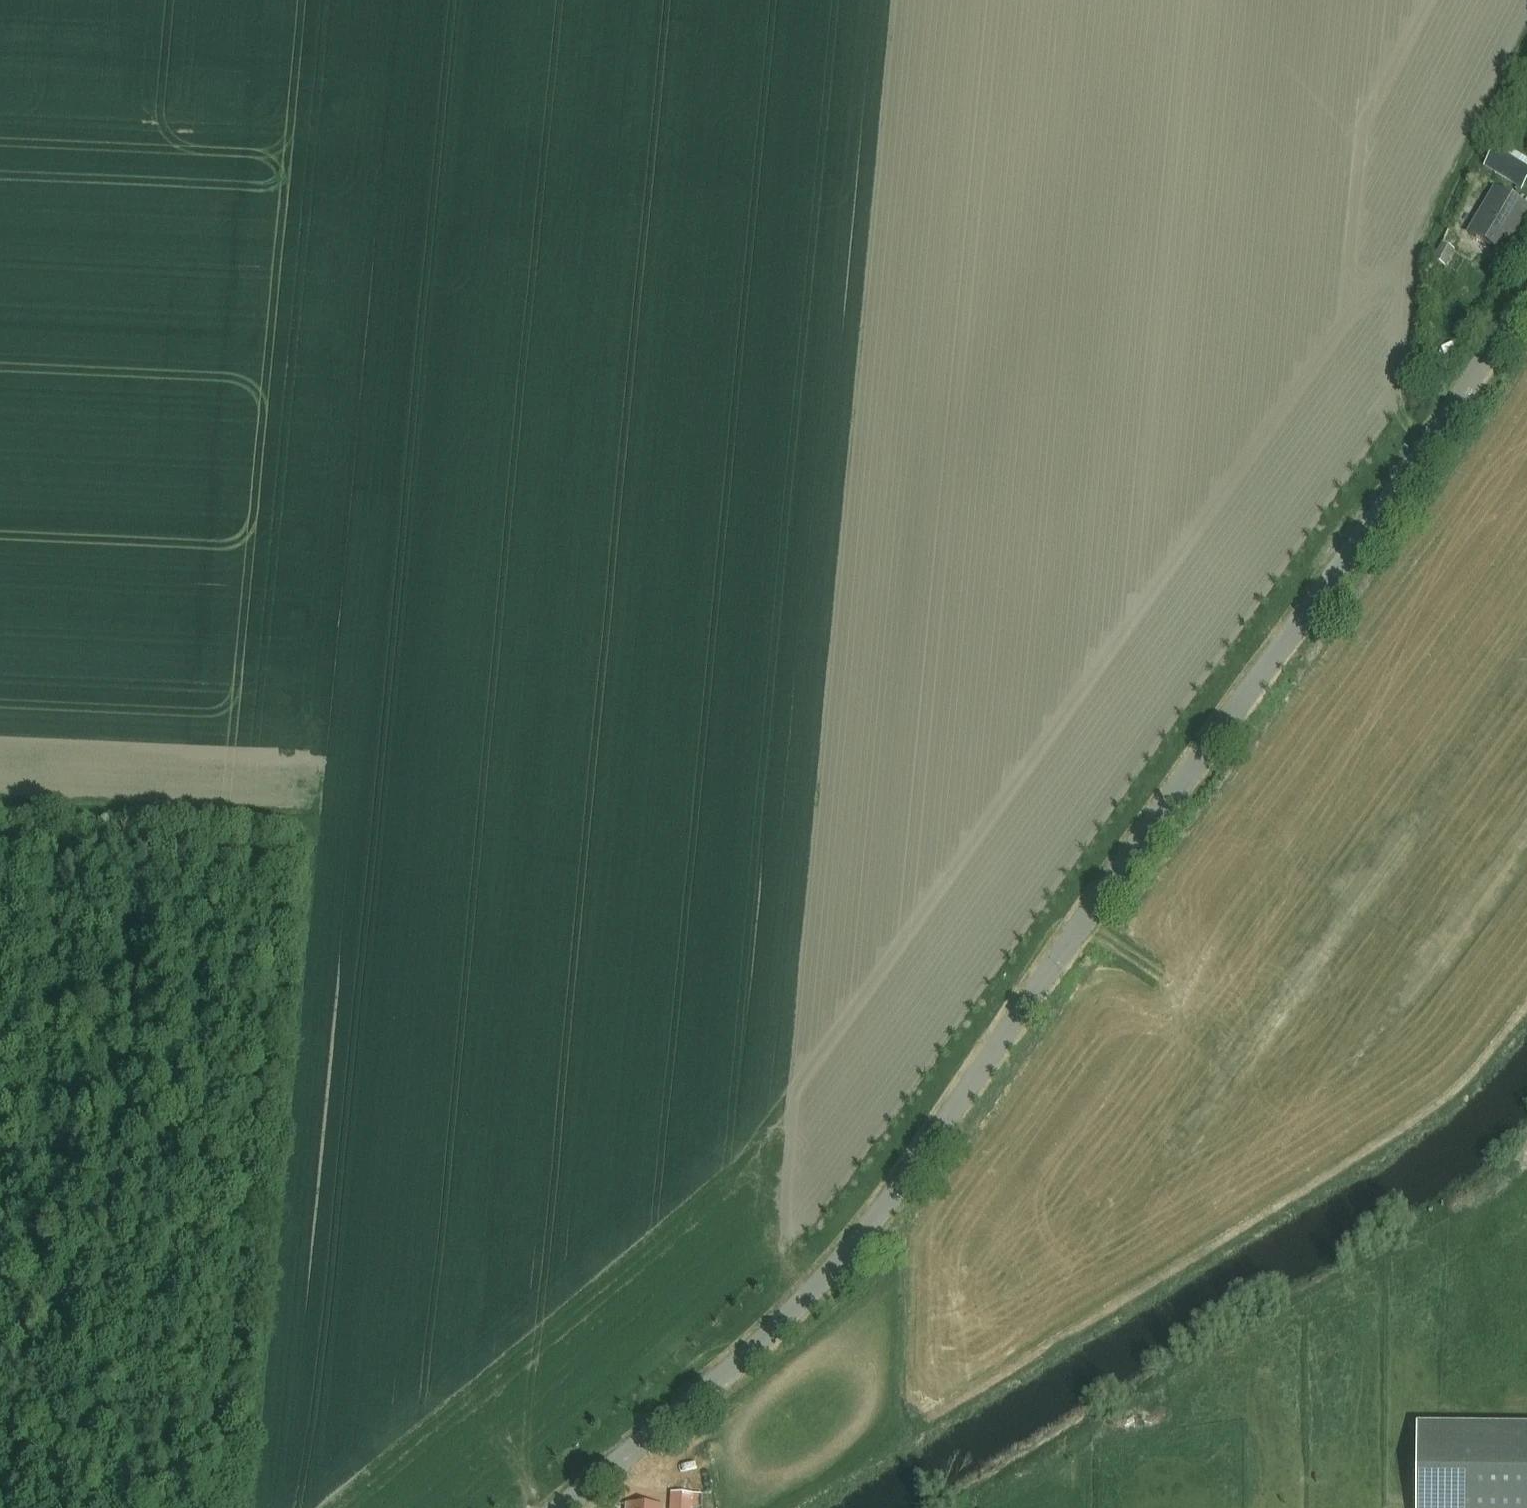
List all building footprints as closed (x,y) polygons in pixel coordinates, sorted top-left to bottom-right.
[(1526,170),(1526,166),(1494,147),(1481,170),(1516,190),(1526,170)] [(1526,218),(1526,210),(1494,191),(1469,235),(1505,256),(1526,218)] [(1443,245),(1434,261),(1446,268),(1455,252),(1443,245)] [(1418,1425),(1417,1507),(1526,1507),(1526,1427),(1418,1425)] [(692,1495),(670,1494),(669,1507),(691,1507),(692,1495)]
